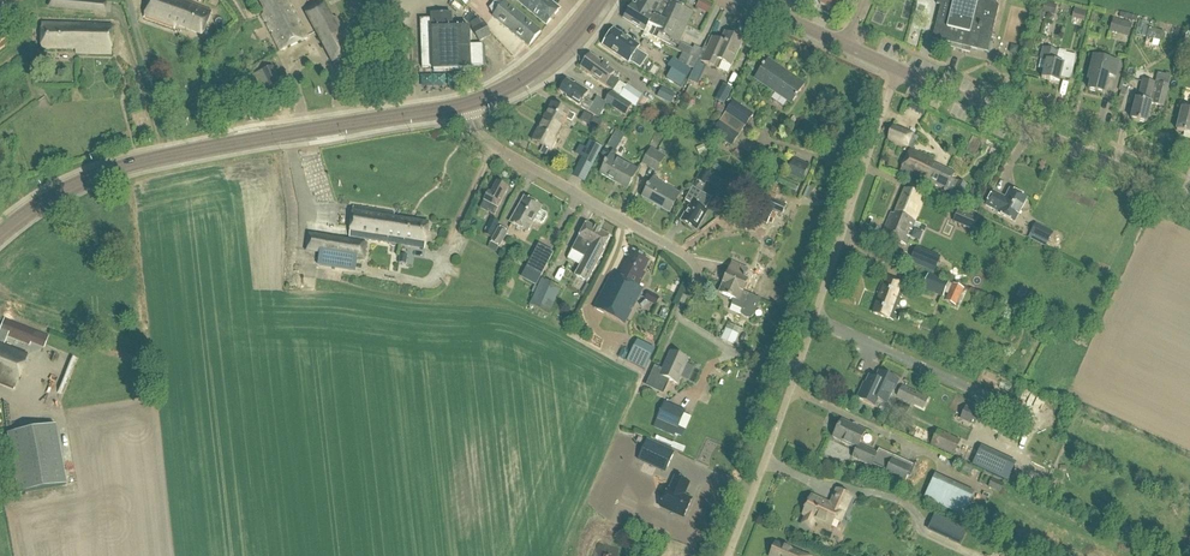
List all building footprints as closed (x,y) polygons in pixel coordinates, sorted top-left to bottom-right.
[(79,10),(80,1),(73,0),(60,0),(60,9),(79,10)] [(212,13),(178,0),(151,0),(144,19),(174,30),(176,26),(203,36),(212,13)] [(286,0),(259,0),(264,11),(263,12),(264,15),(262,17),(280,53),(308,39),(288,0),(286,1),(286,0)] [(560,11),(547,0),(514,0),(547,27),(560,11)] [(688,26),(694,14),(672,3),(671,5),(664,1),(665,0),(664,0),(641,0),(636,8),(653,19),(655,17),(663,21),(665,16),(686,27),(687,26),(688,26)] [(820,6),(836,13),(837,11),(843,0),(823,0),(820,6)] [(957,51),(968,54),(969,49),(988,54),(999,8),(996,7),(998,0),(938,0),(936,6),(941,7),(933,40),(952,45),(951,50),(957,51)] [(336,27),(322,1),(305,11),(334,66),(356,55),(340,24),(336,27)] [(701,7),(714,12),(716,7),(703,2),(701,7)] [(1045,3),(1042,13),(1050,15),(1052,6),(1045,3)] [(528,49),(541,34),(505,4),(493,18),(528,49)] [(653,19),(636,8),(633,6),(624,21),(644,33),(649,25),(658,29),(663,21),(655,17),(653,19)] [(453,31),(452,16),(431,17),(431,20),(421,21),(422,70),(434,69),(434,73),(454,73),(454,75),(460,75),(460,72),(472,72),(471,67),(483,67),(483,46),(471,46),(470,30),(453,31)] [(678,45),(688,26),(687,26),(686,27),(665,16),(663,21),(658,29),(656,33),(678,45)] [(700,34),(705,26),(698,22),(694,31),(700,34)] [(1123,23),(1119,35),(1129,38),(1132,25),(1123,23)] [(480,43),(492,37),(485,24),(473,30),(480,43)] [(111,55),(112,26),(77,25),(77,26),(43,25),(42,50),(76,51),(76,55),(111,55)] [(1149,29),(1146,38),(1154,40),(1157,31),(1149,29)] [(625,39),(613,31),(602,48),(629,65),(629,64),(630,65),(631,63),(640,70),(647,59),(637,53),(640,48),(630,42),(630,40),(627,38),(625,39)] [(713,40),(702,63),(714,69),(717,62),(731,68),(743,43),(725,35),(721,44),(713,40)] [(682,44),(678,51),(684,54),(690,57),(694,50),(682,44)] [(1041,80),(1059,84),(1063,68),(1072,70),(1076,57),(1043,49),(1038,70),(1043,71),(1041,80)] [(684,54),(679,62),(694,70),(699,61),(690,57),(684,54)] [(615,74),(590,57),(589,58),(588,57),(581,68),(582,68),(581,70),(608,89),(609,87),(615,90),(620,84),(612,78),(615,74)] [(1115,79),(1118,67),(1119,64),(1115,63),(1093,58),(1087,82),(1090,83),(1088,91),(1104,95),(1108,77),(1115,79)] [(671,71),(666,79),(680,88),(691,71),(673,60),(668,69),(671,71)] [(791,105),(805,86),(768,60),(755,80),(791,105)] [(1168,87),(1170,78),(1157,74),(1155,84),(1143,81),(1138,101),(1136,101),(1131,121),(1146,125),(1151,105),(1163,108),(1168,87)] [(573,87),(566,82),(559,93),(566,98),(566,99),(596,118),(605,104),(596,99),(593,105),(584,100),(588,94),(575,85),(573,87)] [(636,107),(643,97),(628,86),(621,97),(636,107)] [(672,104),(675,97),(661,90),(658,97),(672,104)] [(626,117),(633,106),(612,93),(605,103),(626,117)] [(732,148),(741,133),(753,116),(733,103),(712,134),(732,148)] [(545,118),(563,128),(567,122),(572,124),(576,118),(552,105),(545,118)] [(1189,112),(1182,110),(1176,132),(1189,135),(1189,110),(1189,112)] [(251,122),(256,120),(263,117),(260,111),(248,116),(251,122)] [(604,135),(608,127),(584,114),(579,122),(604,135)] [(550,152),(563,128),(545,118),(532,143),(543,149),(549,152),(550,152)] [(913,150),(918,138),(913,136),(913,135),(893,127),(887,141),(908,149),(909,148),(913,150)] [(585,158),(594,163),(601,149),(592,144),(585,158)] [(543,149),(540,154),(546,157),(549,152),(543,149)] [(649,169),(658,154),(651,151),(643,165),(649,169)] [(952,183),(953,181),(955,176),(935,167),(936,166),(931,164),(933,161),(910,151),(901,172),(926,184),(927,182),(945,191),(944,193),(946,194),(947,191),(951,193),(949,198),(960,203),(967,187),(959,184),(958,186),(952,183)] [(658,154),(649,169),(656,173),(665,158),(658,154)] [(638,172),(610,157),(606,164),(605,164),(604,166),(605,167),(600,175),(627,191),(638,172)] [(802,182),(809,168),(793,161),(787,175),(802,182)] [(702,170),(695,181),(704,186),(710,175),(702,170)] [(680,197),(653,181),(649,188),(648,188),(646,191),(647,191),(642,200),(669,215),(680,197)] [(501,201),(507,190),(497,184),(491,195),(488,194),(483,203),(484,203),(480,210),(491,216),(491,215),(495,217),(503,202),(501,201)] [(706,213),(705,212),(708,206),(711,199),(692,188),(685,201),(693,205),(683,222),(688,225),(687,227),(695,231),(700,223),(701,224),(704,220),(702,219),(706,213)] [(768,227),(774,213),(756,205),(761,195),(751,189),(739,210),(744,213),(742,217),(768,227)] [(905,246),(925,199),(905,191),(895,216),(891,215),(882,237),(905,246)] [(1027,200),(1010,191),(1006,199),(993,193),(986,207),(998,214),(998,215),(1015,224),(1027,200)] [(767,197),(763,207),(783,215),(788,206),(767,197)] [(543,224),(547,217),(546,215),(540,211),(541,209),(524,199),(510,224),(527,234),(534,221),(540,224),(543,224)] [(425,250),(429,225),(394,220),(394,215),(354,209),(349,239),(425,250)] [(959,210),(954,223),(973,231),(978,219),(959,210)] [(492,239),(499,222),(490,218),(483,235),(492,239)] [(1048,244),(1054,233),(1036,224),(1031,235),(1048,244)] [(587,284),(604,253),(602,252),(610,238),(586,225),(572,252),(584,259),(575,278),(587,284)] [(499,248),(507,233),(499,228),(491,243),(499,248)] [(365,261),(368,244),(312,235),(309,252),(322,254),(320,267),(356,272),(358,260),(365,261)] [(935,274),(942,257),(917,247),(910,263),(935,274)] [(534,257),(527,270),(541,278),(554,255),(544,249),(539,259),(534,257)] [(624,325),(643,291),(638,288),(645,275),(643,274),(649,261),(633,252),(619,279),(609,280),(594,309),(624,325)] [(406,266),(407,258),(400,257),(399,265),(406,266)] [(723,285),(743,293),(748,282),(744,281),(748,271),(732,264),(728,274),(723,285)] [(943,298),(949,283),(929,275),(923,290),(943,298)] [(893,323),(893,322),(906,286),(884,278),(877,295),(881,296),(873,315),(893,323)] [(550,315),(562,289),(543,281),(531,306),(550,315)] [(756,299),(743,293),(723,285),(719,295),(734,301),(732,307),(749,315),(756,299)] [(953,305),(960,290),(952,286),(945,300),(953,305)] [(656,306),(659,300),(648,294),(645,301),(656,306)] [(4,321),(0,331),(0,387),(13,392),(27,356),(3,346),(7,338),(29,347),(31,341),(45,346),(48,338),(4,321)] [(732,346),(737,335),(727,330),(722,341),(732,346)] [(655,350),(638,341),(627,362),(645,371),(655,350)] [(1023,357),(1027,349),(1013,343),(1009,351),(1023,357)] [(676,385),(687,361),(670,353),(662,372),(654,368),(646,386),(656,390),(665,386),(667,381),(676,385)] [(691,380),(696,368),(690,366),(685,377),(691,380)] [(895,382),(881,375),(877,382),(869,378),(863,391),(862,390),(857,400),(874,408),(878,400),(887,405),(897,383),(895,382)] [(904,390),(901,388),(897,397),(923,410),(928,400),(905,388),(904,390)] [(676,430),(684,413),(663,403),(655,421),(676,430)] [(972,425),(978,412),(967,407),(961,420),(972,425)] [(859,446),(866,433),(842,422),(833,440),(856,451),(852,459),(886,475),(885,476),(905,485),(913,468),(893,459),(878,452),(877,455),(859,446)] [(16,495),(65,486),(54,426),(6,435),(16,495)] [(954,457),(961,441),(938,431),(932,446),(954,457)] [(665,474),(674,454),(647,441),(638,461),(665,474)] [(948,464),(950,457),(933,452),(931,458),(948,464)] [(977,454),(975,462),(994,468),(996,460),(977,454)] [(960,514),(971,489),(931,472),(920,496),(960,514)] [(669,491),(661,509),(684,519),(692,502),(683,498),(689,485),(676,479),(670,492),(669,491)] [(839,524),(851,499),(837,492),(829,508),(811,499),(803,516),(806,518),(801,526),(811,531),(815,522),(830,529),(834,522),(839,524)] [(936,516),(928,531),(961,547),(968,531),(936,516)] [(802,555),(776,545),(775,547),(773,547),(771,551),(772,553),(771,555),(802,555)]
